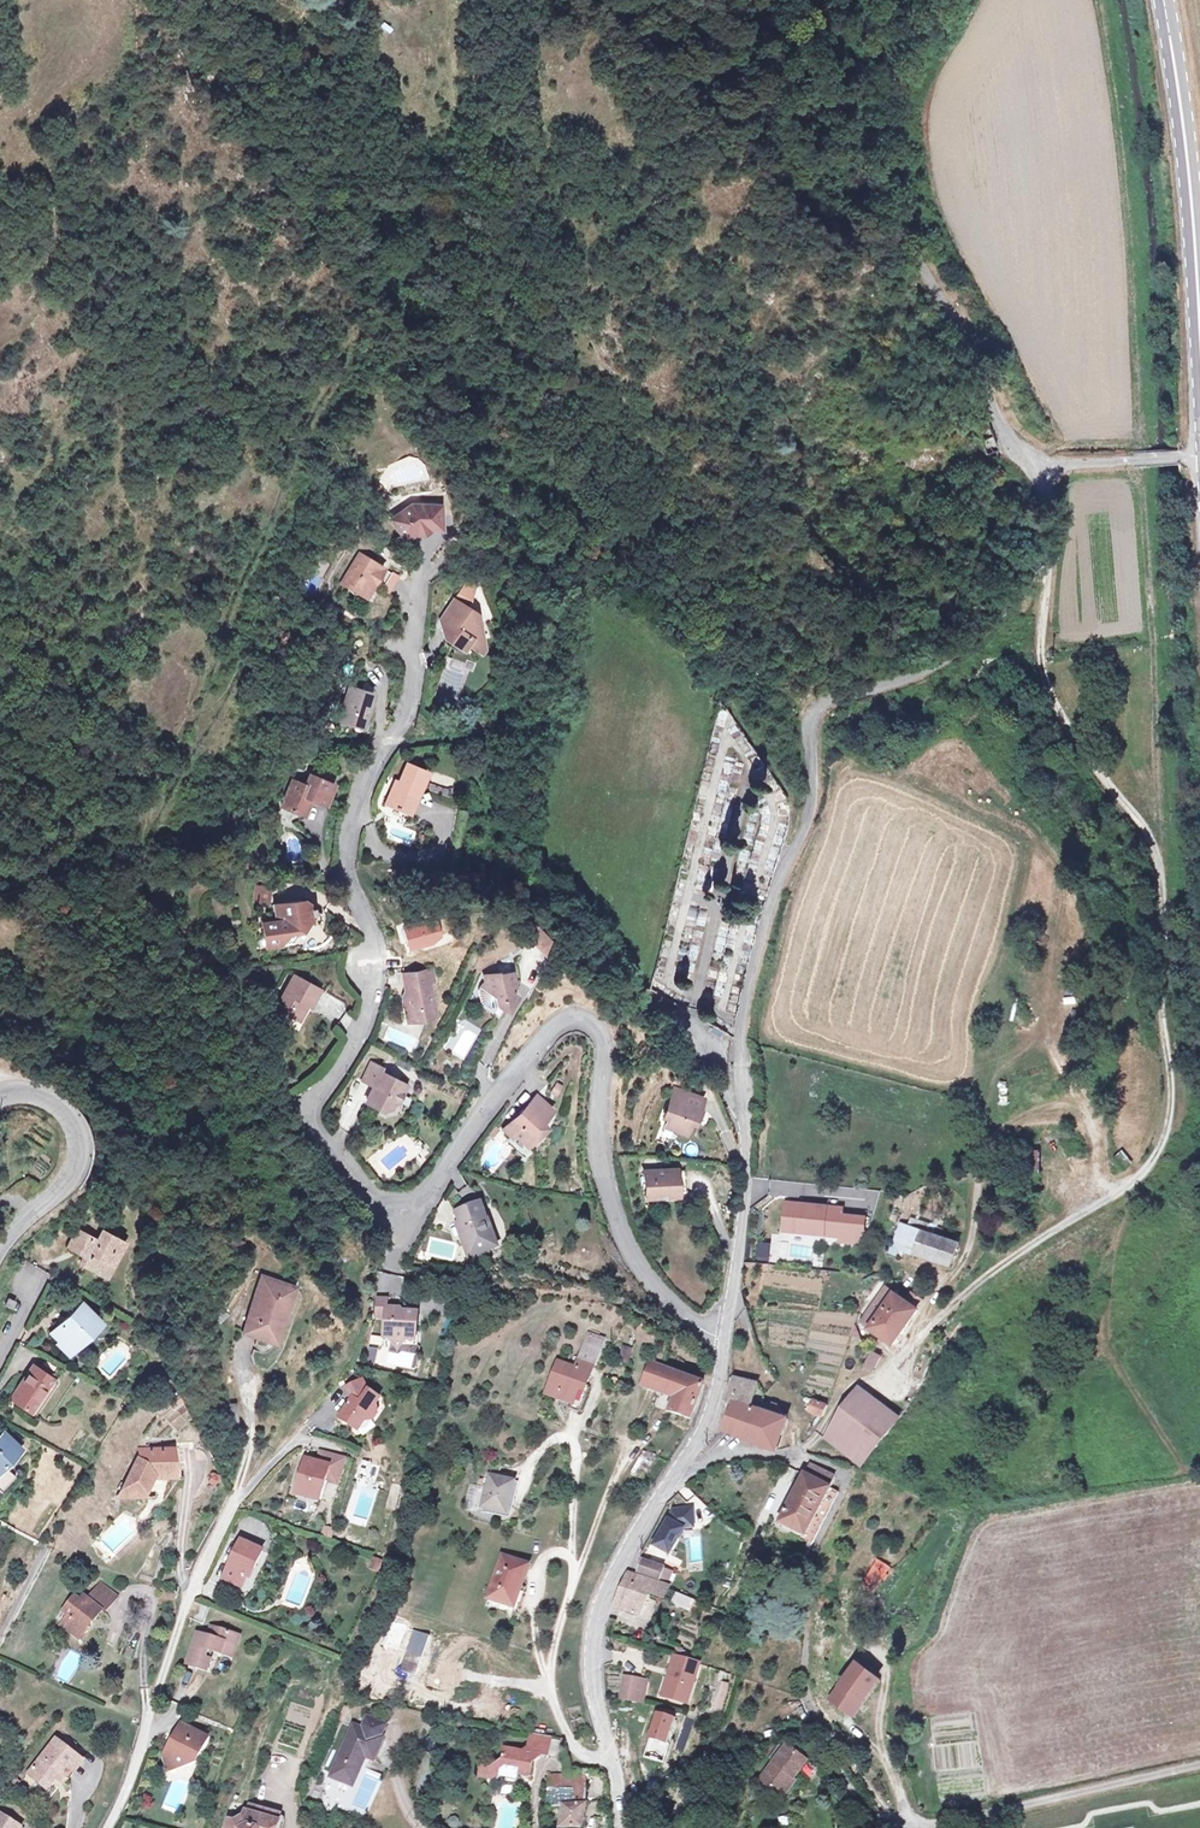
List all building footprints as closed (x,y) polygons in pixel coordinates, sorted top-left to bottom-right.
[(1038,513),(1036,490),(1024,491),(1026,514),(1034,513),(1038,513)] [(412,497),(399,508),(412,524),(417,520),(427,521),(435,522),(436,499),(412,497)] [(404,531),(412,524),(399,508),(391,514),(404,531)] [(412,524),(417,530),(427,521),(417,520),(412,524)] [(356,545),(338,574),(355,586),(365,586),(372,576),(386,585),(395,570),(381,561),(356,545)] [(450,623),(440,638),(457,650),(461,645),(468,650),(477,637),(475,626),(468,621),(473,614),(451,600),(440,616),(450,623)] [(438,619),(440,638),(450,623),(440,616),(438,619)] [(477,637),(468,650),(475,655),(479,650),(477,637)] [(344,680),(333,712),(355,719),(366,687),(344,680)] [(387,786),(384,785),(378,798),(401,809),(419,769),(399,760),(392,775),(387,786)] [(283,774),(273,803),(297,810),(302,794),(319,799),(326,776),(299,768),(296,778),(283,774)] [(269,886),(255,885),(253,898),(267,900),(269,886)] [(275,915),(261,919),(270,945),(294,939),(312,911),(307,899),(298,893),(271,901),(275,915)] [(421,1016),(428,1014),(425,1002),(431,998),(425,978),(431,976),(428,965),(398,972),(403,988),(399,996),(404,1022),(421,1019),(421,1016)] [(478,981),(481,987),(487,990),(488,1001),(496,1007),(507,993),(501,989),(500,985),(504,984),(501,969),(489,972),(488,968),(473,972),(474,979),(478,981)] [(478,981),(474,979),(470,987),(479,991),(481,987),(478,981)] [(265,1020),(288,1033),(297,1018),(301,1020),(312,1002),(284,986),(265,1020)] [(328,998),(329,1019),(340,1019),(340,998),(328,998)] [(425,1002),(428,1014),(434,1013),(431,998),(425,1002)] [(689,1049),(681,1050),(681,1057),(690,1057),(689,1049)] [(376,1076),(365,1071),(355,1090),(367,1096),(361,1107),(380,1117),(385,1117),(388,1112),(391,1113),(395,1104),(391,1102),(397,1091),(375,1080),(376,1076)] [(674,1102),(667,1120),(664,1128),(685,1136),(689,1124),(692,1116),(696,1117),(703,1099),(673,1087),(668,1100),(674,1102)] [(998,1103),(1007,1103),(1007,1088),(998,1088),(998,1103)] [(391,1102),(395,1104),(401,1093),(397,1091),(391,1102)] [(550,1108),(532,1093),(503,1131),(511,1140),(515,1136),(527,1147),(545,1127),(540,1122),(550,1108)] [(661,1118),(667,1120),(674,1102),(668,1100),(661,1118)] [(494,1127),(487,1137),(490,1140),(497,1130),(494,1127)] [(416,1139),(408,1146),(414,1155),(423,1148),(416,1139)] [(1112,1156),(1120,1170),(1130,1165),(1122,1150),(1112,1156)] [(646,1199),(657,1197),(656,1193),(670,1191),(670,1196),(681,1194),(678,1171),(666,1172),(666,1168),(655,1169),(656,1173),(644,1175),(646,1199)] [(847,1213),(790,1206),(787,1235),(843,1242),(842,1246),(857,1248),(860,1221),(846,1220),(847,1213)] [(474,1213),(450,1222),(461,1253),(458,1254),(463,1266),(482,1259),(483,1261),(491,1258),(486,1244),(481,1246),(475,1231),(481,1229),(474,1213)] [(903,1227),(895,1251),(951,1271),(960,1246),(903,1227)] [(481,1229),(475,1231),(481,1246),(486,1244),(481,1229)] [(96,1283),(113,1250),(93,1240),(88,1247),(70,1238),(61,1256),(77,1265),(74,1272),(96,1283)] [(463,1266),(464,1270),(483,1263),(482,1259),(463,1266)] [(888,1291),(871,1315),(880,1322),(872,1333),(896,1349),(920,1314),(918,1313),(923,1306),(913,1298),(911,1302),(900,1295),(897,1298),(888,1291)] [(388,1296),(379,1295),(378,1314),(387,1314),(387,1305),(388,1296)] [(714,1308),(718,1299),(712,1297),(708,1306),(714,1308)] [(7,1298),(3,1304),(8,1307),(12,1300),(7,1298)] [(401,1306),(387,1305),(387,1314),(385,1334),(391,1334),(400,1344),(406,1338),(408,1329),(418,1330),(419,1310),(409,1309),(401,1308),(401,1306)] [(45,1306),(30,1333),(51,1344),(66,1317),(45,1306)] [(266,1312),(240,1365),(262,1376),(277,1344),(285,1347),(295,1326),(266,1312)] [(418,1330),(408,1329),(406,1338),(417,1339),(418,1330)] [(572,1366),(553,1360),(543,1391),(566,1399),(564,1407),(577,1411),(585,1387),(581,1384),(597,1335),(583,1331),(572,1366)] [(213,1347),(220,1353),(228,1346),(222,1339),(213,1347)] [(277,1344),(262,1376),(270,1379),(285,1347),(277,1344)] [(626,1364),(631,1349),(620,1345),(616,1361),(626,1364)] [(870,1352),(863,1365),(872,1369),(879,1356),(870,1352)] [(701,1386),(697,1381),(663,1370),(645,1363),(638,1386),(654,1392),(672,1399),(668,1412),(690,1419),(701,1386)] [(26,1370),(2,1399),(20,1414),(18,1417),(28,1423),(39,1409),(28,1400),(40,1382),(26,1370)] [(727,1376),(720,1400),(733,1404),(733,1402),(744,1406),(745,1405),(746,1405),(753,1383),(727,1376)] [(370,1387),(366,1377),(350,1385),(354,1394),(358,1397),(356,1400),(353,1398),(342,1415),(363,1429),(369,1419),(378,1419),(383,1410),(380,1402),(384,1396),(370,1387)] [(856,1388),(837,1412),(823,1438),(829,1442),(833,1436),(850,1446),(886,1405),(856,1388)] [(827,1404),(812,1399),(808,1411),(821,1414),(827,1404)] [(724,1429),(746,1439),(756,1408),(746,1405),(745,1405),(744,1406),(733,1402),(733,1404),(720,1400),(720,1401),(732,1405),(724,1429)] [(746,1439),(775,1447),(785,1417),(780,1416),(781,1412),(778,1411),(779,1407),(775,1406),(776,1405),(772,1404),(769,1412),(756,1408),(746,1439)] [(899,1412),(886,1405),(850,1446),(862,1453),(899,1412)] [(829,1442),(857,1459),(862,1453),(850,1446),(833,1436),(829,1442)] [(159,1446),(162,1470),(171,1468),(168,1444),(159,1446)] [(130,1449),(109,1493),(135,1490),(142,1472),(162,1470),(159,1446),(130,1449)] [(324,1446),(319,1460),(333,1465),(329,1476),(332,1478),(341,1480),(350,1455),(324,1446)] [(639,1475),(650,1479),(660,1453),(649,1449),(639,1475)] [(298,1486),(320,1494),(327,1476),(329,1476),(333,1465),(319,1460),(308,1456),(298,1486)] [(807,1538),(836,1479),(808,1467),(779,1526),(807,1538)] [(506,1480),(482,1475),(475,1506),(499,1512),(506,1480)] [(327,1476),(320,1494),(319,1497),(325,1499),(332,1478),(329,1476),(327,1476)] [(692,1527),(690,1510),(684,1510),(684,1506),(670,1508),(648,1544),(667,1554),(681,1529),(692,1527)] [(225,1575),(244,1583),(254,1563),(258,1565),(266,1547),(243,1537),(225,1575)] [(500,1552),(490,1597),(505,1600),(507,1593),(523,1595),(527,1577),(523,1576),(526,1558),(500,1552)] [(384,1558),(376,1554),(372,1563),(379,1567),(384,1558)] [(672,1571),(641,1559),(636,1571),(667,1583),(672,1571)] [(865,1578),(879,1584),(888,1565),(875,1559),(865,1578)] [(626,1570),(611,1603),(636,1614),(645,1592),(663,1599),(667,1588),(653,1582),(654,1581),(626,1570)] [(100,1609),(109,1596),(94,1584),(84,1597),(80,1595),(76,1599),(71,1596),(60,1610),(64,1614),(56,1624),(69,1635),(77,1624),(84,1629),(90,1621),(87,1619),(97,1607),(100,1609)] [(687,1610),(691,1600),(673,1593),(669,1603),(687,1610)] [(648,1620),(656,1602),(646,1598),(638,1615),(648,1620)] [(77,1624),(69,1635),(76,1640),(84,1629),(77,1624)] [(232,1666),(238,1645),(211,1636),(208,1647),(196,1644),(189,1670),(200,1673),(199,1677),(210,1680),(214,1668),(209,1666),(211,1659),(232,1666)] [(238,1645),(232,1666),(235,1667),(241,1646),(238,1645)] [(673,1656),(661,1695),(683,1702),(689,1680),(693,1681),(698,1664),(673,1656)] [(879,1680),(854,1661),(826,1699),(851,1717),(879,1680)] [(636,1703),(642,1679),(623,1675),(617,1701),(636,1705),(636,1703)] [(642,1679),(636,1703),(642,1705),(648,1681),(642,1679)] [(686,1702),(693,1681),(689,1680),(683,1702),(686,1702)] [(721,1715),(725,1682),(718,1681),(713,1714),(721,1715)] [(329,1717),(338,1720),(344,1702),(336,1699),(329,1717)] [(345,1721),(324,1770),(344,1778),(358,1751),(366,1755),(375,1733),(372,1732),(377,1720),(358,1712),(353,1724),(345,1721)] [(665,1746),(671,1716),(653,1712),(646,1742),(665,1746)] [(552,1724),(528,1720),(528,1730),(520,1739),(502,1737),(501,1746),(491,1756),(490,1768),(501,1769),(503,1756),(508,1752),(521,1754),(520,1760),(532,1762),(535,1743),(549,1744),(552,1724)] [(183,1724),(162,1758),(164,1765),(172,1762),(174,1770),(183,1768),(187,1761),(195,1766),(210,1740),(183,1724)] [(74,1747),(43,1734),(26,1776),(45,1784),(53,1766),(65,1770),(74,1747)] [(788,1746),(762,1780),(780,1793),(793,1776),(795,1778),(808,1760),(788,1746)] [(501,1765),(519,1768),(520,1760),(521,1754),(508,1752),(503,1756),(501,1765)] [(551,1760),(547,1792),(561,1795),(559,1810),(580,1813),(585,1763),(559,1761),(551,1760)] [(164,1765),(166,1773),(174,1770),(172,1762),(164,1765)] [(793,1776),(780,1793),(785,1797),(798,1780),(795,1778),(793,1776)] [(230,1827),(282,1827),(285,1820),(251,1809),(247,1821),(234,1816),(230,1827)] [(0,1818),(0,1827),(16,1827),(0,1818)]
